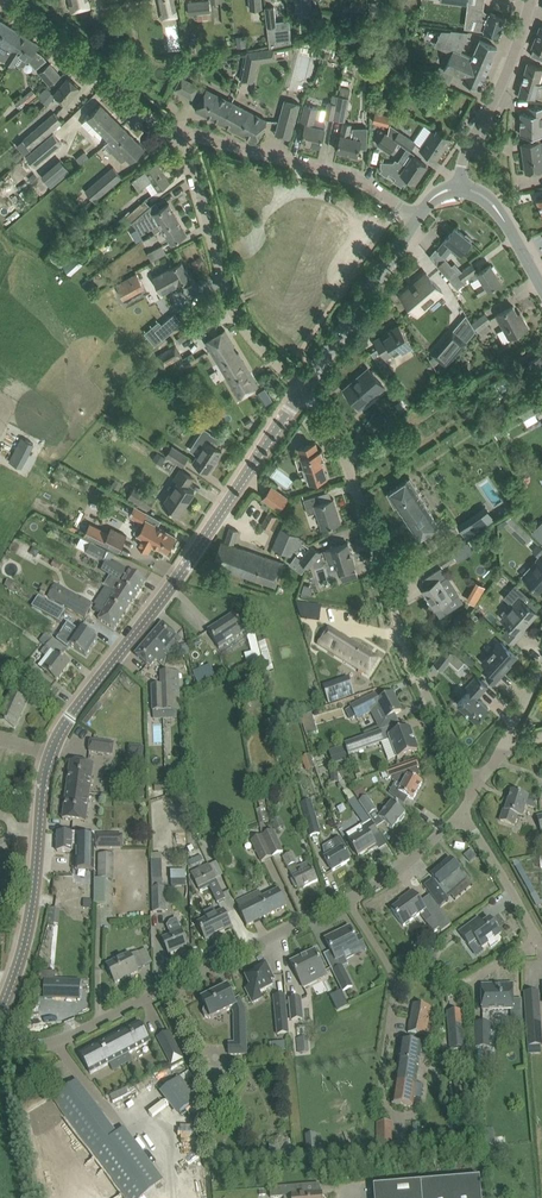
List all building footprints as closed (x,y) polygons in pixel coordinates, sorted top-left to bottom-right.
[(71,12),(90,7),(88,0),(68,0),(71,12)] [(174,0),(158,0),(162,20),(178,17),(174,0)] [(187,2),(188,14),(211,11),(209,0),(205,0),(187,2)] [(250,9),(262,8),(261,0),(250,0),(250,9)] [(310,0),(301,0),(302,13),(311,12),(310,0)] [(369,17),(391,18),(391,10),(379,10),(379,5),(377,5),(377,0),(367,0),(369,17)] [(274,6),(265,7),(267,26),(277,25),(274,6)] [(489,12),(483,30),(489,32),(500,36),(501,32),(502,33),(504,27),(503,26),(506,18),(494,14),(489,12)] [(23,34),(0,19),(0,59),(2,60),(4,61),(6,61),(12,50),(13,50),(23,34)] [(324,34),(332,34),(333,23),(325,22),(324,34)] [(466,32),(468,32),(467,31),(468,25),(453,23),(452,30),(466,32)] [(286,43),(284,33),(278,34),(277,25),(267,26),(269,46),(286,43)] [(531,55),(541,59),(541,26),(533,47),(534,48),(531,55)] [(466,32),(452,30),(451,30),(444,46),(453,50),(445,68),(439,66),(434,77),(450,84),(454,73),(463,77),(463,79),(480,87),(497,47),(480,40),(472,58),(460,52),(467,38),(468,32),(466,32)] [(36,69),(47,59),(42,54),(36,50),(40,44),(23,34),(13,50),(12,50),(6,61),(13,65),(19,55),(29,61),(36,69)] [(237,47),(246,46),(245,36),(236,37),(237,47)] [(248,49),(243,79),(253,81),(257,60),(271,59),(269,46),(248,49)] [(539,65),(528,62),(523,77),(541,82),(541,66),(539,65)] [(39,72),(50,85),(61,75),(50,63),(39,72)] [(192,98),(199,85),(182,76),(175,89),(192,98)] [(61,86),(54,94),(66,104),(73,96),(80,87),(68,77),(61,86)] [(523,77),(519,94),(541,97),(541,82),(523,77)] [(336,103),(333,119),(345,121),(350,97),(349,97),(350,88),(340,86),(339,95),(337,104),(336,103)] [(221,122),(232,101),(207,88),(196,109),(221,122)] [(25,94),(27,96),(21,101),(25,105),(37,95),(32,89),(25,94)] [(293,126),(299,103),(285,99),(279,122),(293,126)] [(257,141),(262,130),(267,120),(232,101),(221,122),(257,141)] [(325,109),(324,117),(333,119),(336,103),(331,102),(326,102),(325,109)] [(109,140),(123,126),(100,104),(87,118),(99,129),(93,135),(101,142),(106,137),(109,140)] [(305,104),(301,121),(307,123),(306,124),(304,130),(301,141),(321,146),(323,134),(325,129),(324,128),(325,122),(324,118),(316,116),(318,107),(305,104)] [(539,106),(527,106),(527,112),(521,112),(521,134),(541,134),(541,106),(539,106)] [(20,150),(13,157),(17,162),(25,155),(24,154),(62,122),(54,112),(16,144),(20,150)] [(391,116),(375,112),(373,121),(388,125),(391,116)] [(337,150),(357,155),(359,146),(366,148),(368,128),(354,128),(351,127),(351,125),(344,123),(337,150)] [(131,162),(136,157),(145,148),(123,126),(109,140),(131,162)] [(394,127),(389,135),(398,142),(404,145),(410,149),(415,142),(394,127)] [(433,130),(420,149),(436,160),(451,138),(437,128),(435,131),(433,130)] [(385,132),(377,143),(391,153),(398,142),(389,135),(385,132)] [(522,143),(526,173),(541,170),(541,150),(540,141),(522,143)] [(90,155),(84,150),(77,157),(81,162),(90,155)] [(415,182),(427,165),(412,155),(406,163),(399,157),(397,160),(380,159),(382,165),(383,166),(382,169),(389,173),(390,171),(397,175),(395,178),(403,183),(405,181),(406,182),(409,178),(415,182)] [(61,159),(41,175),(50,186),(70,170),(61,159)] [(152,194),(159,189),(169,182),(156,163),(145,171),(132,180),(139,190),(146,185),(152,194)] [(114,167),(85,191),(93,200),(122,177),(114,167)] [(143,213),(132,222),(136,226),(137,225),(144,237),(144,238),(153,233),(155,232),(163,227),(178,218),(169,204),(160,209),(156,202),(151,206),(143,213)] [(125,213),(118,220),(125,227),(131,221),(132,222),(143,213),(142,212),(137,206),(127,215),(125,213)] [(171,242),(176,239),(186,233),(178,218),(163,227),(171,242)] [(445,240),(438,250),(445,256),(453,247),(461,254),(472,241),(470,240),(472,238),(466,233),(465,235),(455,227),(445,240)] [(113,230),(111,228),(102,229),(100,231),(106,237),(113,230)] [(153,233),(144,238),(145,240),(148,245),(157,240),(159,239),(155,232),(153,233)] [(147,252),(151,261),(167,253),(162,245),(147,252)] [(60,267),(67,258),(56,248),(49,257),(60,267)] [(62,267),(71,275),(83,264),(75,255),(62,267)] [(445,258),(437,265),(443,271),(450,265),(445,258)] [(179,283),(180,283),(190,277),(182,262),(170,268),(171,268),(161,273),(153,277),(160,292),(179,283)] [(83,281),(92,272),(85,264),(75,273),(83,281)] [(451,279),(451,280),(457,288),(466,282),(464,280),(477,270),(472,264),(463,271),(458,274),(455,277),(451,279)] [(484,283),(475,288),(480,295),(488,289),(491,287),(501,281),(491,265),(481,271),(478,273),(480,276),(484,283)] [(123,299),(145,288),(137,274),(116,285),(123,299)] [(434,299),(442,292),(427,274),(401,295),(423,320),(439,306),(434,299)] [(451,290),(441,296),(452,314),(462,308),(457,299),(451,290)] [(509,337),(518,332),(528,327),(523,318),(521,319),(513,306),(497,315),(509,337)] [(485,312),(472,323),(479,331),(487,324),(488,323),(492,321),(485,312)] [(173,315),(156,330),(164,339),(181,324),(173,315)] [(470,321),(460,327),(470,337),(477,331),(470,321)] [(402,351),(413,345),(399,324),(374,340),(385,358),(401,349),(402,351)] [(453,327),(431,352),(446,365),(467,339),(453,327)] [(205,341),(233,388),(239,398),(259,386),(238,352),(237,353),(233,347),(235,346),(225,329),(205,341)] [(157,355),(164,366),(181,356),(175,344),(157,355)] [(541,376),(541,375),(541,353),(529,360),(539,377),(541,376)] [(387,360),(379,365),(385,374),(393,370),(387,360)] [(353,381),(344,389),(357,404),(373,391),(376,395),(385,387),(381,384),(368,368),(364,372),(365,373),(354,382),(353,381)] [(399,395),(386,412),(393,417),(406,399),(399,395)] [(521,413),(528,425),(538,420),(535,413),(536,412),(537,414),(541,411),(541,401),(521,413)] [(375,410),(366,424),(378,432),(387,418),(375,410)] [(205,431),(192,450),(198,454),(194,461),(198,464),(208,471),(209,469),(211,470),(215,464),(213,463),(222,450),(216,446),(221,439),(206,429),(205,431)] [(301,455),(295,457),(299,468),(305,467),(310,482),(327,476),(320,455),(324,454),(322,449),(318,450),(316,442),(299,448),(301,455)] [(18,443),(8,461),(21,468),(30,450),(18,443)] [(182,465),(188,456),(172,446),(166,454),(182,465)] [(161,465),(166,457),(157,451),(152,458),(161,465)] [(193,478),(180,469),(174,479),(178,482),(163,504),(179,514),(194,492),(187,487),(193,478)] [(419,537),(435,527),(439,524),(417,491),(419,490),(410,477),(404,481),(387,492),(395,506),(397,504),(419,537)] [(111,485),(118,490),(123,483),(115,478),(111,485)] [(134,486),(128,496),(149,509),(155,498),(134,486)] [(279,509),(287,497),(272,486),(263,498),(279,509)] [(322,528),(330,526),(341,522),(334,498),(321,502),(318,494),(303,499),(308,514),(316,511),(322,528)] [(133,504),(128,513),(140,521),(134,531),(139,533),(137,536),(141,538),(138,544),(148,550),(152,544),(155,547),(157,544),(167,550),(175,536),(157,525),(160,519),(146,511),(146,512),(133,504)] [(484,505),(456,524),(465,537),(493,518),(484,505)] [(270,529),(277,516),(268,511),(261,524),(270,529)] [(523,544),(531,536),(511,517),(504,524),(523,544)] [(89,523),(84,535),(89,538),(119,552),(127,535),(110,527),(108,532),(90,523),(89,523)] [(230,527),(230,528),(225,541),(234,544),(238,530),(230,527)] [(272,547),(291,556),(295,548),(298,550),(301,544),(297,542),(300,536),(281,528),(272,547)] [(464,538),(466,542),(479,534),(477,531),(464,538)] [(101,559),(107,549),(90,540),(85,551),(101,559)] [(283,562),(221,541),(214,564),(276,585),(283,562)] [(438,560),(443,567),(472,549),(468,541),(451,552),(451,551),(438,560)] [(358,576),(355,566),(348,542),(326,550),(330,563),(336,561),(339,571),(340,571),(343,581),(358,576)] [(538,555),(541,551),(541,547),(538,543),(532,550),(538,555)] [(305,567),(307,566),(308,567),(320,552),(312,546),(299,563),(305,567)] [(541,555),(536,560),(538,562),(525,577),(540,590),(541,588),(541,555)] [(301,573),(305,567),(299,563),(295,568),(301,573)] [(109,578),(104,586),(109,589),(110,589),(116,593),(132,604),(146,582),(136,575),(130,571),(129,573),(117,566),(109,578)] [(440,567),(433,573),(423,579),(423,580),(424,579),(429,585),(423,589),(422,588),(435,609),(445,603),(459,594),(447,576),(446,576),(440,567)] [(30,577),(25,585),(39,592),(44,584),(30,577)] [(476,581),(466,599),(475,605),(485,587),(476,581)] [(504,612),(500,616),(511,626),(504,634),(513,643),(514,642),(512,640),(519,633),(525,626),(522,624),(535,611),(537,613),(535,610),(540,605),(515,583),(504,596),(510,602),(504,608),(506,610),(504,612)] [(47,598),(85,619),(91,607),(54,587),(47,598)] [(116,593),(98,620),(104,624),(114,630),(132,604),(116,593)] [(40,595),(34,606),(60,621),(66,610),(40,595)] [(208,631),(219,649),(245,632),(234,614),(208,631)] [(68,623),(57,639),(68,648),(69,645),(76,650),(86,656),(98,639),(88,632),(80,628),(77,633),(75,632),(77,629),(68,623)] [(177,636),(171,631),(162,623),(149,639),(167,655),(163,667),(164,668),(167,656),(173,649),(169,645),(177,636)] [(369,676),(379,660),(329,629),(319,644),(369,676)] [(253,661),(261,659),(255,634),(247,636),(253,661)] [(66,650),(53,640),(47,635),(41,643),(47,647),(56,655),(44,670),(57,680),(70,664),(61,657),(66,650)] [(156,661),(163,667),(167,655),(149,639),(135,655),(144,663),(150,668),(156,661)] [(269,640),(258,643),(267,672),(275,671),(270,653),(273,653),(269,640)] [(501,642),(483,662),(497,676),(516,655),(501,642)] [(448,646),(434,663),(442,668),(449,659),(455,652),(448,646)] [(465,651),(462,655),(472,665),(476,661),(465,651)] [(161,672),(163,711),(163,717),(176,716),(176,711),(181,710),(179,671),(161,672)] [(152,711),(163,711),(161,672),(161,685),(151,686),(152,711)] [(488,685),(477,675),(466,686),(470,690),(457,703),(476,720),(488,707),(477,697),(488,685)] [(333,702),(346,698),(359,694),(354,680),(343,684),(342,682),(329,686),(328,683),(319,685),(324,705),(333,702)] [(375,694),(350,707),(357,720),(382,708),(387,718),(401,712),(392,694),(379,701),(375,694)] [(16,698),(11,695),(0,719),(0,723),(15,729),(27,703),(16,698)] [(87,726),(102,706),(98,702),(82,722),(87,726)] [(302,716),(305,724),(314,721),(312,713),(302,716)] [(398,759),(419,751),(410,728),(389,736),(398,759)] [(350,757),(386,743),(387,743),(383,731),(345,746),(350,757)] [(91,740),(89,752),(113,755),(114,743),(91,740)] [(342,745),(328,750),(332,762),(346,758),(342,745)] [(306,770),(314,768),(311,754),(303,756),(306,770)] [(416,759),(386,770),(389,779),(392,778),(393,780),(403,786),(399,792),(396,798),(404,804),(408,797),(413,800),(422,783),(416,780),(419,775),(417,769),(419,768),(416,759)] [(65,799),(89,799),(94,765),(70,761),(65,799)] [(339,773),(330,774),(331,783),(339,782),(345,791),(343,792),(349,802),(348,803),(356,814),(363,810),(339,773)] [(364,796),(357,786),(351,790),(358,800),(364,796)] [(537,801),(512,792),(509,803),(506,802),(500,821),(514,826),(518,815),(522,817),(525,806),(535,808),(537,801)] [(369,816),(377,810),(367,796),(359,802),(369,816)] [(86,823),(89,799),(65,799),(63,820),(86,823)] [(311,801),(301,804),(310,837),(320,834),(311,801)] [(379,818),(393,829),(399,821),(400,822),(405,816),(404,815),(405,814),(403,812),(404,811),(400,808),(399,809),(392,803),(379,818)] [(266,808),(256,810),(259,824),(270,822),(266,808)] [(274,824),(277,830),(283,826),(280,820),(274,824)] [(360,825),(346,834),(350,842),(352,846),(358,856),(376,845),(372,838),(378,834),(371,822),(370,821),(361,827),(360,825)] [(342,837),(336,827),(334,828),(332,825),(327,828),(329,830),(326,832),(337,851),(325,858),(333,872),(350,861),(344,850),(347,849),(340,838),(342,837)] [(262,836),(272,857),(283,852),(273,830),(262,836)] [(83,833),(72,833),(58,833),(57,852),(72,852),(72,846),(79,849),(79,870),(94,870),(95,849),(91,849),(91,835),(83,835),(83,833)] [(123,835),(95,835),(95,849),(124,849),(123,835)] [(262,862),(272,857),(262,836),(251,841),(262,862)] [(468,862),(476,857),(471,849),(463,854),(468,862)] [(291,853),(282,858),(287,868),(288,867),(290,871),(298,867),(291,853)] [(113,879),(113,854),(99,854),(99,879),(113,879)] [(192,870),(206,864),(202,855),(188,861),(192,870)] [(433,875),(440,884),(441,885),(448,878),(458,889),(466,882),(456,871),(458,869),(450,860),(433,875)] [(162,861),(151,861),(152,913),(166,912),(165,888),(162,888),(162,861)] [(216,879),(224,876),(217,862),(209,865),(208,864),(216,879)] [(298,867),(290,871),(293,879),(291,880),(295,888),(298,887),(299,890),(318,881),(309,862),(298,867)] [(216,880),(216,879),(208,864),(190,873),(198,889),(216,880)] [(170,871),(171,886),(186,885),(186,870),(170,871)] [(287,907),(282,896),(279,890),(263,898),(259,890),(237,902),(240,909),(239,910),(247,927),(287,907)] [(426,909),(420,901),(413,891),(404,898),(405,900),(391,910),(403,926),(426,909)] [(470,893),(459,903),(464,910),(475,900),(470,893)] [(438,906),(429,914),(442,932),(452,924),(438,906)] [(223,911),(216,914),(213,908),(204,913),(207,919),(198,923),(206,940),(232,928),(223,911)] [(475,920),(459,932),(469,946),(476,941),(482,949),(488,944),(491,948),(502,940),(499,936),(501,935),(495,927),(498,925),(493,918),(490,920),(480,927),(475,920)] [(188,948),(183,934),(176,919),(170,921),(167,926),(171,936),(163,939),(169,955),(188,948)] [(350,927),(325,939),(331,950),(331,951),(332,951),(337,960),(339,960),(340,962),(345,960),(354,955),(352,952),(365,946),(359,935),(355,938),(350,927)] [(138,970),(145,966),(152,963),(145,949),(131,956),(130,954),(106,965),(115,983),(139,972),(138,970)] [(441,959),(442,950),(431,949),(430,958),(441,959)] [(315,951),(291,963),(301,983),(316,976),(318,980),(327,976),(325,972),(325,971),(315,951)] [(250,974),(248,977),(246,978),(250,986),(248,987),(247,991),(250,998),(273,987),(270,981),(274,979),(274,981),(275,980),(266,962),(260,966),(262,970),(254,974),(250,974)] [(343,966),(333,971),(343,991),(353,986),(343,966)] [(482,986),(483,1013),(514,1012),(513,985),(482,986)] [(203,999),(202,999),(206,1008),(204,1008),(203,1013),(205,1017),(209,1019),(211,1018),(212,1019),(212,1018),(232,1009),(234,1013),(245,1013),(246,1013),(246,1010),(239,998),(234,1000),(227,987),(226,987),(227,987),(203,999)] [(524,992),(526,1016),(541,1015),(541,1006),(541,991),(524,992)] [(303,1020),(301,998),(290,999),(292,1021),(303,1020)] [(413,1004),(408,1033),(426,1036),(431,1008),(413,1004)] [(278,1035),(288,1034),(286,1008),(275,1009),(278,1035)] [(465,1049),(462,1011),(448,1012),(451,1050),(465,1049)] [(474,1022),(474,1048),(490,1048),(490,1022),(474,1022)] [(140,1023),(80,1054),(90,1074),(110,1064),(113,1070),(132,1060),(129,1054),(134,1051),(150,1042),(140,1023)] [(235,1043),(229,1043),(229,1055),(247,1054),(246,1025),(245,1025),(234,1025),(235,1043)] [(527,1029),(528,1048),(541,1047),(541,1028),(527,1029)] [(169,1031),(156,1037),(171,1065),(183,1058),(169,1031)] [(296,1038),(298,1053),(309,1052),(308,1037),(296,1038)] [(269,1051),(285,1050),(285,1041),(269,1042),(269,1051)] [(393,1105),(405,1106),(413,1108),(422,1044),(402,1041),(393,1105)] [(189,1080),(184,1084),(179,1077),(160,1092),(177,1115),(197,1100),(194,1096),(198,1092),(189,1080)] [(116,1135),(77,1081),(54,1098),(128,1197),(142,1197),(163,1183),(123,1129),(116,1135)] [(109,1095),(112,1101),(131,1094),(128,1087),(109,1095)] [(382,1122),(383,1138),(391,1138),(390,1121),(382,1122)] [(492,1131),(482,1132),(483,1147),(493,1146),(492,1131)] [(316,1133),(305,1135),(306,1144),(317,1143),(316,1133)] [(290,1152),(289,1140),(269,1142),(271,1154),(290,1152)] [(480,1178),(421,1183),(422,1197),(482,1197),(480,1178)] [(374,1187),(375,1197),(422,1197),(421,1183),(374,1187)] [(318,1185),(318,1184),(270,1188),(271,1197),(274,1197),(293,1196),(293,1197),(323,1197),(322,1193),(307,1194),(307,1186),(318,1185)] [(205,1189),(186,1189),(186,1197),(204,1197),(205,1189)]
